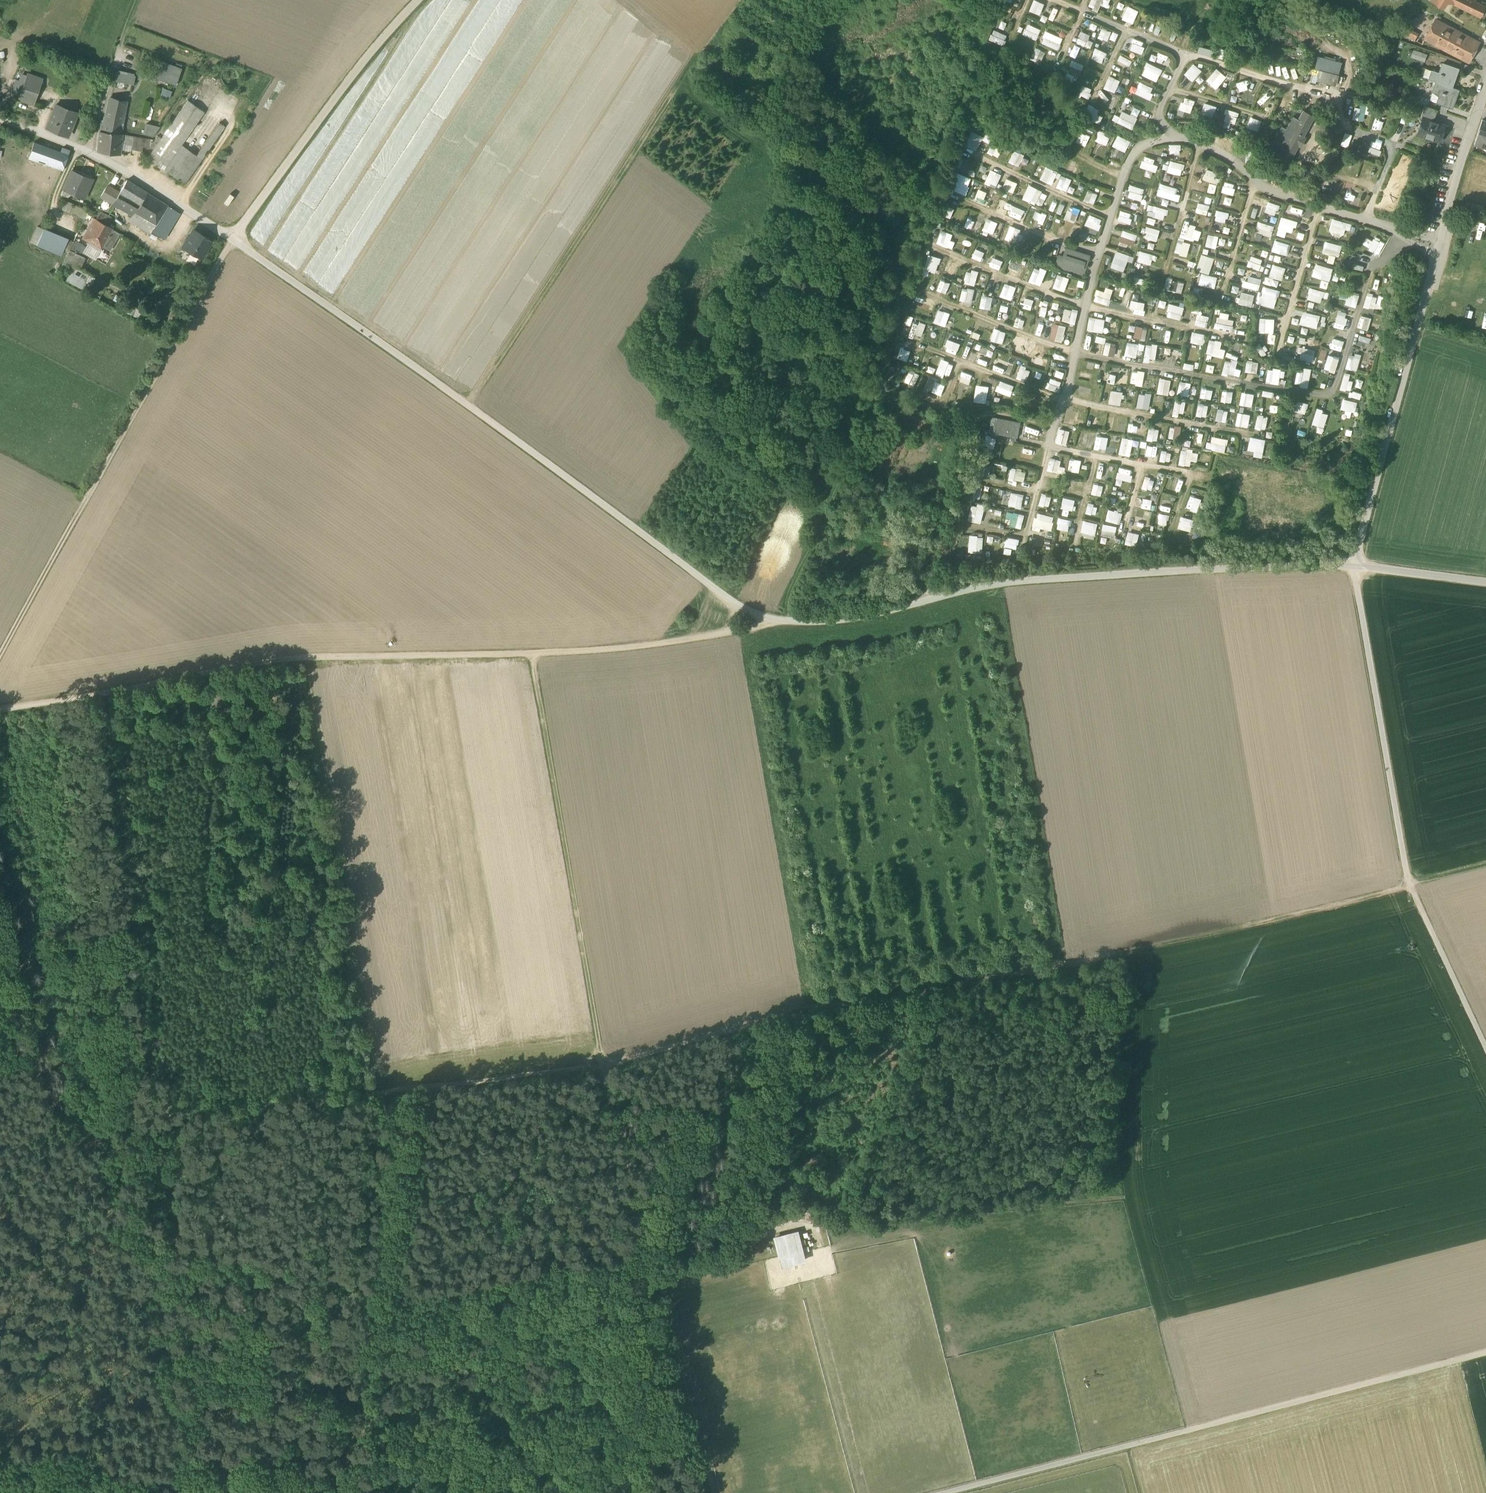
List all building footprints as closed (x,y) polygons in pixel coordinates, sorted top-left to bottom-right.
[(1029,10),(1040,15),(1045,3),(1037,0),(1033,0),(1029,10)] [(1098,10),(1100,5),(1107,7),(1110,0),(1091,0),(1088,7),(1098,10)] [(1480,16),(1485,6),(1472,0),(1456,0),(1454,3),(1480,16)] [(1053,5),(1048,19),(1054,21),(1059,7),(1053,5)] [(1122,19),(1133,23),(1138,10),(1127,6),(1122,19)] [(1424,38),(1449,51),(1460,32),(1435,19),(1424,38)] [(1036,39),(1041,29),(1027,23),(1022,33),(1036,39)] [(1399,32),(1414,40),(1418,33),(1403,24),(1399,32)] [(1097,37),(1107,41),(1111,31),(1101,27),(1097,37)] [(1004,44),(1007,34),(992,30),(990,40),(1004,44)] [(1041,42),(1058,49),(1063,38),(1046,30),(1041,42)] [(1091,47),(1095,36),(1080,31),(1076,42),(1091,47)] [(1449,51),(1468,62),(1478,43),(1460,32),(1449,51)] [(1135,39),(1132,48),(1143,52),(1145,42),(1135,39)] [(1103,61),(1106,50),(1095,46),(1091,57),(1103,61)] [(1040,63),(1045,51),(1036,47),(1030,59),(1040,63)] [(1219,47),(1216,56),(1224,58),(1226,49),(1219,47)] [(1427,53),(1413,48),(1410,56),(1424,61),(1427,53)] [(1157,50),(1153,59),(1163,63),(1167,55),(1157,50)] [(1120,54),(1116,64),(1126,69),(1131,59),(1120,54)] [(1319,70),(1339,75),(1342,62),(1318,56),(1314,69),(1319,70)] [(1073,59),(1065,76),(1076,81),(1083,64),(1073,59)] [(1141,74),(1157,81),(1163,68),(1147,61),(1141,74)] [(1199,73),(1202,70),(1193,62),(1184,73),(1194,81),(1196,79),(1200,83),(1204,77),(1199,73)] [(1428,78),(1436,80),(1451,86),(1458,68),(1442,62),(1439,72),(1431,69),(1428,78)] [(157,77),(175,83),(180,69),(162,63),(157,77)] [(1422,76),(1428,78),(1431,69),(1425,67),(1422,76)] [(1206,80),(1216,88),(1226,76),(1215,68),(1206,80)] [(1317,80),(1336,85),(1339,75),(1319,70),(1317,80)] [(113,80),(131,84),(133,75),(115,71),(113,80)] [(26,83),(39,88),(42,78),(29,74),(26,83)] [(1116,91),(1119,79),(1107,76),(1105,89),(1116,91)] [(1092,89),(1088,87),(1090,82),(1084,80),(1079,94),(1089,97),(1092,89)] [(1459,89),(1451,86),(1436,80),(1433,89),(1440,91),(1436,101),(1441,103),(1448,105),(1453,107),(1459,89)] [(1139,81),(1135,94),(1150,98),(1154,85),(1139,81)] [(21,84),(14,83),(12,92),(19,94),(21,84)] [(26,83),(23,92),(36,97),(39,88),(26,83)] [(1429,98),(1436,101),(1440,91),(1433,89),(1429,98)] [(33,104),(36,97),(23,92),(20,100),(33,104)] [(1416,101),(1427,104),(1429,98),(1418,94),(1416,101)] [(1179,109),(1191,112),(1195,99),(1183,96),(1179,109)] [(100,120),(99,131),(120,133),(121,127),(122,127),(124,113),(126,102),(109,98),(104,121),(100,120)] [(188,101),(161,138),(157,143),(147,158),(183,184),(224,126),(219,123),(196,155),(180,144),(203,112),(188,101)] [(1204,101),(1200,113),(1213,117),(1216,105),(1204,101)] [(1448,105),(1441,103),(1439,109),(1446,111),(1448,105)] [(1089,104),(1084,117),(1100,123),(1103,115),(1097,114),(1099,108),(1089,104)] [(1360,108),(1354,107),(1353,119),(1364,121),(1365,113),(1369,113),(1370,105),(1361,104),(1360,108)] [(1423,111),(1435,115),(1437,109),(1425,104),(1423,111)] [(48,128),(67,136),(71,127),(77,114),(75,113),(68,110),(57,105),(48,128)] [(1120,115),(1114,113),(1112,119),(1132,128),(1140,108),(1133,105),(1130,113),(1122,110),(1120,115)] [(1220,125),(1232,129),(1237,111),(1226,107),(1220,125)] [(1281,152),(1291,157),(1298,144),(1301,146),(1306,137),(1302,135),(1312,117),(1314,117),(1315,116),(1304,110),(1299,119),(1293,116),(1286,128),(1282,126),(1271,146),(1281,152)] [(1420,117),(1423,118),(1423,117),(1433,120),(1435,115),(1423,111),(1420,117)] [(1371,124),(1383,129),(1387,116),(1375,112),(1371,124)] [(1247,126),(1257,130),(1261,120),(1250,116),(1247,126)] [(1444,124),(1433,120),(1423,117),(1423,118),(1417,134),(1431,139),(1433,137),(1439,140),(1444,124)] [(1485,147),(1485,120),(1482,119),(1474,143),(1485,147)] [(158,127),(146,123),(143,133),(152,135),(158,127)] [(120,154),(121,143),(122,134),(120,133),(99,131),(97,151),(120,154)] [(969,131),(964,146),(978,151),(981,140),(988,143),(990,137),(985,135),(985,136),(969,131)] [(1098,131),(1095,141),(1107,145),(1110,134),(1098,131)] [(1080,132),(1076,143),(1086,146),(1090,136),(1080,132)] [(1348,146),(1351,134),(1344,132),(1341,144),(1348,146)] [(133,136),(122,134),(121,143),(131,145),(133,136)] [(1117,135),(1112,145),(1125,152),(1130,142),(1117,135)] [(130,149),(142,151),(143,145),(144,138),(133,136),(131,145),(130,149)] [(994,141),(987,152),(997,158),(1004,147),(994,141)] [(28,158),(63,170),(70,151),(62,148),(59,154),(54,151),(41,145),(34,143),(28,158)] [(1174,154),(1174,160),(1180,160),(1181,144),(1169,144),(1169,154),(1174,154)] [(1009,163),(1019,167),(1024,154),(1013,150),(1009,163)] [(1142,169),(1154,173),(1158,160),(1147,156),(1142,169)] [(1167,172),(1181,176),(1184,164),(1171,160),(1167,172)] [(1045,167),(1040,179),(1052,185),(1055,179),(1059,180),(1056,187),(1066,192),(1072,179),(1045,167)] [(985,184),(995,189),(1001,175),(991,170),(985,184)] [(1203,179),(1218,184),(1220,175),(1205,170),(1203,179)] [(63,190),(84,198),(93,180),(71,171),(63,190)] [(1147,173),(1145,180),(1154,181),(1155,174),(1147,173)] [(965,196),(972,180),(961,176),(955,192),(965,196)] [(1013,194),(1017,183),(1007,179),(1002,189),(1013,194)] [(113,204),(133,216),(147,193),(127,181),(126,180),(119,192),(113,204)] [(1221,192),(1233,195),(1236,184),(1224,181),(1221,192)] [(1207,192),(1214,194),(1217,184),(1209,182),(1207,192)] [(1127,196),(1141,201),(1145,188),(1131,184),(1127,196)] [(1180,194),(1176,194),(1177,187),(1159,184),(1157,196),(1179,200),(1180,194)] [(1042,207),(1048,193),(1028,185),(1022,199),(1042,207)] [(101,197),(113,204),(119,192),(108,186),(101,197)] [(977,197),(988,203),(994,194),(983,188),(977,197)] [(1094,204),(1098,194),(1087,190),(1083,200),(1094,204)] [(167,206),(147,193),(133,216),(131,218),(152,230),(155,227),(167,206)] [(1225,196),(1223,204),(1231,205),(1232,197),(1225,196)] [(1276,215),(1279,205),(1268,201),(1264,211),(1276,215)] [(1198,202),(1195,212),(1207,215),(1209,205),(1198,202)] [(1251,215),(1256,217),(1260,206),(1255,204),(1251,215)] [(1011,216),(1023,221),(1027,210),(1015,205),(1011,216)] [(1069,205),(1064,219),(1075,223),(1080,209),(1069,205)] [(1146,216),(1165,220),(1168,208),(1149,205),(1146,216)] [(179,213),(167,206),(155,227),(167,234),(179,213)] [(941,216),(950,220),(954,210),(945,206),(941,216)] [(1226,222),(1228,212),(1217,209),(1214,219),(1226,222)] [(1117,220),(1129,224),(1133,214),(1121,210),(1117,220)] [(1084,225),(1098,230),(1103,219),(1089,214),(1084,225)] [(1200,216),(1199,223),(1208,225),(1210,218),(1200,216)] [(1287,231),(1293,233),(1297,220),(1282,216),(1276,234),(1285,237),(1287,231)] [(1342,237),(1345,229),(1349,230),(1351,224),(1333,218),(1328,233),(1342,237)] [(84,238),(101,248),(112,229),(95,219),(95,220),(93,219),(92,222),(93,223),(84,238)] [(982,232),(993,236),(998,223),(987,219),(982,232)] [(1271,236),(1274,225),(1258,221),(1255,232),(1271,236)] [(1175,253),(1187,257),(1191,243),(1184,241),(1185,238),(1198,242),(1202,228),(1183,223),(1175,253)] [(29,242),(38,245),(44,230),(35,226),(29,242)] [(1009,226),(1006,238),(1020,242),(1023,230),(1009,226)] [(1143,237),(1157,241),(1160,230),(1146,226),(1143,237)] [(67,238),(44,230),(38,245),(61,254),(67,238)] [(182,247),(202,257),(210,242),(210,241),(209,238),(205,236),(203,237),(201,236),(200,234),(193,230),(187,241),(186,240),(182,247)] [(951,240),(953,234),(941,230),(936,244),(952,249),(955,241),(951,240)] [(1119,241),(1133,246),(1137,235),(1123,230),(1119,241)] [(1216,248),(1219,236),(1208,234),(1205,246),(1216,248)] [(1271,251),(1287,255),(1291,244),(1275,239),(1271,251)] [(1326,240),(1322,251),(1338,257),(1342,246),(1326,240)] [(73,242),(67,254),(75,260),(70,271),(76,274),(85,256),(89,258),(92,251),(73,242)] [(985,251),(988,245),(978,242),(976,248),(985,251)] [(1372,253),(1374,247),(1361,244),(1360,250),(1372,253)] [(981,261),(984,252),(975,248),(971,257),(981,261)] [(1083,275),(1089,257),(1066,249),(1063,258),(1058,256),(1055,266),(1083,275)] [(1128,261),(1132,262),(1134,257),(1116,251),(1111,267),(1124,272),(1128,261)] [(1137,261),(1153,266),(1156,255),(1140,251),(1137,261)] [(61,267),(70,271),(75,260),(67,254),(61,267)] [(1201,254),(1196,270),(1210,274),(1214,258),(1201,254)] [(1327,261),(1333,263),(1335,255),(1329,254),(1327,261)] [(1022,266),(1017,264),(1020,258),(1012,255),(1005,272),(1017,277),(1022,266)] [(1259,269),(1262,259),(1250,255),(1247,266),(1259,269)] [(926,266),(936,269),(940,259),(929,256),(926,266)] [(948,261),(944,272),(954,276),(958,265),(948,261)] [(1360,269),(1362,265),(1352,261),(1350,265),(1360,269)] [(1269,276),(1282,280),(1286,267),(1272,263),(1269,276)] [(1312,275),(1329,281),(1333,268),(1316,263),(1312,275)] [(1041,285),(1046,270),(1033,266),(1029,281),(1041,285)] [(978,272),(967,269),(963,283),(975,286),(978,272)] [(198,278),(202,281),(206,274),(202,271),(198,278)] [(1201,273),(1198,284),(1215,288),(1218,277),(1201,273)] [(1057,274),(1053,288),(1065,291),(1069,277),(1057,274)] [(1243,280),(1242,287),(1259,289),(1261,277),(1249,276),(1248,281),(1243,280)] [(1264,284),(1278,285),(1279,279),(1265,277),(1264,284)] [(1164,288),(1182,293),(1185,283),(1167,278),(1164,288)] [(1322,279),(1320,286),(1327,288),(1329,281),(1322,279)] [(1360,290),(1360,280),(1350,280),(1350,289),(1360,290)] [(947,294),(950,283),(940,281),(937,291),(947,294)] [(1012,300),(1016,287),(1005,283),(1000,296),(1012,300)] [(1257,303),(1274,308),(1279,290),(1263,285),(1257,303)] [(1105,286),(1104,291),(1097,288),(1093,300),(1109,305),(1114,289),(1105,286)] [(971,303),(974,289),(963,287),(959,301),(971,303)] [(1322,297),(1328,298),(1329,290),(1309,288),(1307,300),(1321,301),(1322,297)] [(1252,306),(1255,294),(1241,291),(1238,303),(1252,306)] [(1347,291),(1344,304),(1356,307),(1359,294),(1347,291)] [(1366,294),(1364,307),(1382,309),(1383,296),(1366,294)] [(991,304),(996,304),(997,298),(982,295),(980,308),(990,309),(991,304)] [(923,308),(926,299),(916,296),(912,305),(923,308)] [(1031,310),(1034,300),(1025,297),(1022,307),(1031,310)] [(1131,299),(1130,307),(1134,308),(1133,312),(1144,314),(1145,301),(1131,299)] [(1165,307),(1166,301),(1160,299),(1158,305),(1165,307)] [(1166,315),(1180,319),(1184,306),(1170,302),(1166,315)] [(1076,323),(1078,309),(1064,307),(1062,321),(1076,323)] [(933,320),(952,328),(956,316),(937,309),(933,320)] [(1317,328),(1320,315),(1302,310),(1299,324),(1317,328)] [(1233,319),(1228,318),(1229,312),(1217,311),(1216,328),(1233,329),(1233,319)] [(1206,326),(1209,315),(1197,313),(1195,324),(1206,326)] [(911,325),(913,317),(907,315),(904,323),(911,325)] [(1357,327),(1368,330),(1371,318),(1361,315),(1357,327)] [(1103,332),(1105,318),(1089,316),(1087,330),(1103,332)] [(1016,317),(1014,326),(1022,328),(1025,320),(1016,317)] [(1259,318),(1259,332),(1268,332),(1268,343),(1274,344),(1275,318),(1259,318)] [(921,337),(926,325),(915,322),(911,333),(921,337)] [(1062,342),(1066,325),(1053,322),(1049,338),(1062,342)] [(1146,339),(1147,327),(1135,325),(1134,338),(1146,339)] [(1003,343),(1006,332),(996,329),(993,340),(1003,343)] [(1198,349),(1198,344),(1205,344),(1205,332),(1192,332),(1191,348),(1198,349)] [(1015,335),(1011,345),(1024,350),(1028,340),(1015,335)] [(1226,348),(1221,347),(1222,341),(1210,338),(1206,353),(1224,357),(1226,348)] [(1341,351),(1344,341),(1333,338),(1330,347),(1341,351)] [(1114,355),(1116,343),(1105,341),(1103,354),(1114,355)] [(1136,357),(1137,349),(1143,350),(1144,344),(1127,341),(1124,355),(1136,357)] [(1143,359),(1155,361),(1158,344),(1146,342),(1143,359)] [(1040,364),(1044,348),(1033,346),(1029,361),(1040,364)] [(1312,360),(1314,349),(1298,347),(1296,358),(1312,360)] [(1321,348),(1318,358),(1324,360),(1327,350),(1321,348)] [(1361,356),(1349,353),(1346,368),(1357,371),(1361,356)] [(1324,370),(1336,372),(1339,357),(1327,355),(1324,370)] [(941,358),(935,374),(943,377),(949,361),(941,358)] [(1236,367),(1237,361),(1225,358),(1222,373),(1240,376),(1241,368),(1236,367)] [(1004,372),(1006,363),(996,360),(993,369),(1004,372)] [(1246,360),(1246,371),(1258,372),(1258,360),(1246,360)] [(1204,370),(1213,372),(1215,365),(1205,363),(1204,370)] [(1016,377),(1026,381),(1031,369),(1021,365),(1016,377)] [(1297,367),(1295,385),(1309,386),(1311,368),(1297,367)] [(1280,368),(1266,368),(1266,383),(1279,384),(1280,368)] [(915,385),(919,373),(909,370),(905,382),(915,385)] [(1108,382),(1115,383),(1116,374),(1109,373),(1108,382)] [(1351,392),(1353,382),(1349,381),(1350,374),(1344,373),(1340,389),(1351,392)] [(1050,376),(1046,387),(1058,391),(1062,381),(1050,376)] [(1137,388),(1148,390),(1150,377),(1139,376),(1137,388)] [(1169,394),(1171,379),(1159,377),(1157,393),(1169,394)] [(936,379),(931,393),(936,395),(941,381),(936,379)] [(1357,379),(1355,387),(1361,388),(1363,381),(1357,379)] [(999,380),(996,390),(1011,396),(1014,385),(999,380)] [(1180,381),(1177,392),(1188,395),(1191,385),(1180,381)] [(974,401),(987,403),(989,386),(976,384),(974,401)] [(1202,386),(1200,396),(1211,399),(1214,389),(1202,386)] [(1109,403),(1121,405),(1123,391),(1111,389),(1109,403)] [(1231,404),(1232,392),(1222,391),(1220,402),(1231,404)] [(1241,404),(1252,406),(1254,393),(1243,391),(1241,404)] [(1350,391),(1349,397),(1360,399),(1361,393),(1350,391)] [(1138,408),(1150,408),(1151,394),(1138,393),(1138,408)] [(1172,415),(1178,417),(1179,412),(1184,413),(1186,402),(1175,400),(1172,415)] [(1341,411),(1345,411),(1344,418),(1354,419),(1356,402),(1342,400),(1341,411)] [(1292,412),(1306,414),(1308,403),(1293,401),(1292,412)] [(1196,415),(1206,417),(1208,404),(1198,402),(1196,415)] [(1064,418),(1074,421),(1077,411),(1067,407),(1064,418)] [(1217,408),(1215,420),(1226,422),(1228,410),(1217,408)] [(1328,415),(1322,414),(1323,410),(1317,409),(1312,425),(1325,429),(1328,415)] [(1250,415),(1238,413),(1236,425),(1248,427),(1250,415)] [(1117,430),(1118,416),(1106,415),(1106,430),(1117,430)] [(1266,429),(1268,416),(1257,415),(1256,428),(1266,429)] [(989,432),(1017,437),(1020,423),(992,417),(989,432)] [(1140,436),(1141,428),(1143,428),(1144,421),(1130,419),(1128,435),(1140,436)] [(1169,437),(1181,437),(1181,426),(1170,426),(1169,437)] [(1164,434),(1159,434),(1159,428),(1148,427),(1147,440),(1164,441),(1164,434)] [(1067,445),(1069,429),(1058,428),(1056,444),(1067,445)] [(1097,430),(1094,444),(1105,447),(1109,433),(1097,430)] [(985,435),(984,446),(995,447),(996,436),(985,435)] [(1225,452),(1227,438),(1212,436),(1211,442),(1207,441),(1206,449),(1225,452)] [(1121,437),(1119,454),(1131,455),(1133,438),(1121,437)] [(1249,437),(1248,456),(1263,457),(1265,438),(1249,437)] [(1147,445),(1146,455),(1156,456),(1157,446),(1147,445)] [(1022,447),(1021,458),(1032,460),(1034,449),(1022,447)] [(1004,449),(1002,460),(1012,462),(1014,451),(1004,449)] [(1190,466),(1191,461),(1197,462),(1199,452),(1181,449),(1179,465),(1190,466)] [(1160,461),(1171,464),(1173,454),(1162,451),(1160,461)] [(1066,467),(1060,466),(1061,460),(1050,457),(1047,470),(1064,474),(1066,467)] [(1079,473),(1082,460),(1070,457),(1067,470),(1079,473)] [(1098,467),(1096,476),(1105,478),(1107,469),(1098,467)] [(1118,467),(1117,480),(1131,481),(1132,469),(1118,467)] [(1025,469),(1010,469),(1010,480),(1025,480),(1025,469)] [(1144,478),(1142,489),(1152,491),(1154,479),(1144,478)] [(1091,495),(1102,497),(1104,487),(1093,485),(1091,495)] [(975,486),(973,497),(980,498),(982,487),(975,486)] [(1021,509),(1024,495),(1011,492),(1008,506),(1021,509)] [(1041,494),(1039,506),(1049,507),(1051,496),(1041,494)] [(1186,509),(1198,512),(1201,499),(1190,495),(1186,509)] [(1072,510),(1074,501),(1063,498),(1061,508),(1072,510)] [(1142,498),(1139,507),(1152,510),(1154,500),(1142,498)] [(1160,510),(1171,512),(1172,502),(1162,500),(1160,510)] [(1097,515),(1098,505),(1087,503),(1086,513),(1097,515)] [(977,506),(971,505),(968,520),(981,524),(985,505),(978,504),(977,506)] [(1105,520),(1120,524),(1123,512),(1108,509),(1105,520)] [(1012,519),(1010,526),(1021,529),(1024,515),(1008,511),(1006,518),(1012,519)] [(1037,512),(1032,530),(1041,532),(1041,529),(1051,531),(1055,517),(1037,512)] [(1158,512),(1155,523),(1166,526),(1169,516),(1158,512)] [(1135,516),(1132,527),(1144,531),(1147,519),(1135,516)] [(1180,517),(1178,529),(1191,531),(1193,519),(1180,517)] [(1059,519),(1057,529),(1069,531),(1070,520),(1059,519)] [(1094,540),(1098,524),(1084,520),(1080,537),(1094,540)] [(1115,538),(1117,526),(1103,524),(1101,536),(1115,538)] [(1136,547),(1139,534),(1128,531),(1125,544),(1136,547)] [(969,536),(969,552),(983,553),(983,536),(969,536)] [(1012,554),(1012,549),(1018,549),(1019,539),(1005,538),(1004,554),(1012,554)] [(775,1238),(782,1266),(806,1260),(799,1232),(775,1238)]
